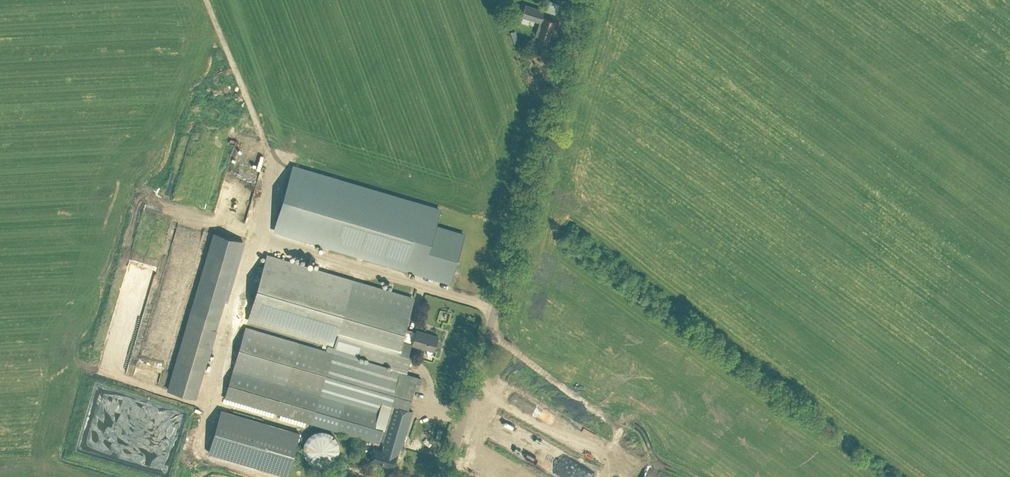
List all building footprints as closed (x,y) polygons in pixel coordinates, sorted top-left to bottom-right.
[(549,0),(546,10),(556,13),(559,3),(549,0)] [(535,34),(549,38),(555,21),(541,17),(543,10),(524,4),(520,16),(539,21),(535,34)] [(273,231),(450,283),(465,233),(436,224),(441,207),(293,164),(273,231)] [(251,196),(254,185),(261,187),(265,169),(248,165),(244,182),(246,183),(243,194),(251,196)] [(168,390),(171,390),(196,398),(243,240),(217,233),(214,232),(168,390)] [(267,256),(248,318),(330,343),(328,351),(245,327),(225,397),(378,443),(379,440),(383,441),(382,445),(385,446),(384,451),(374,449),(370,461),(394,468),(400,447),(403,448),(414,411),(409,409),(415,388),(419,389),(422,378),(418,377),(407,374),(413,355),(409,354),(412,346),(416,331),(405,328),(414,299),(267,256)] [(438,336),(416,329),(416,331),(412,346),(425,349),(434,351),(438,336)] [(300,432),(221,409),(208,452),(288,475),(300,432)] [(314,465),(318,466),(326,466),(332,463),(334,461),(339,454),(339,451),(340,447),(340,446),(338,439),(336,437),(334,435),(332,433),(329,432),(326,430),(323,430),(317,430),(311,433),(308,436),(304,442),(303,448),(303,451),(304,454),(305,457),(307,460),(310,462),(314,465)] [(360,468),(350,465),(347,475),(355,476),(357,476),(360,468)]
